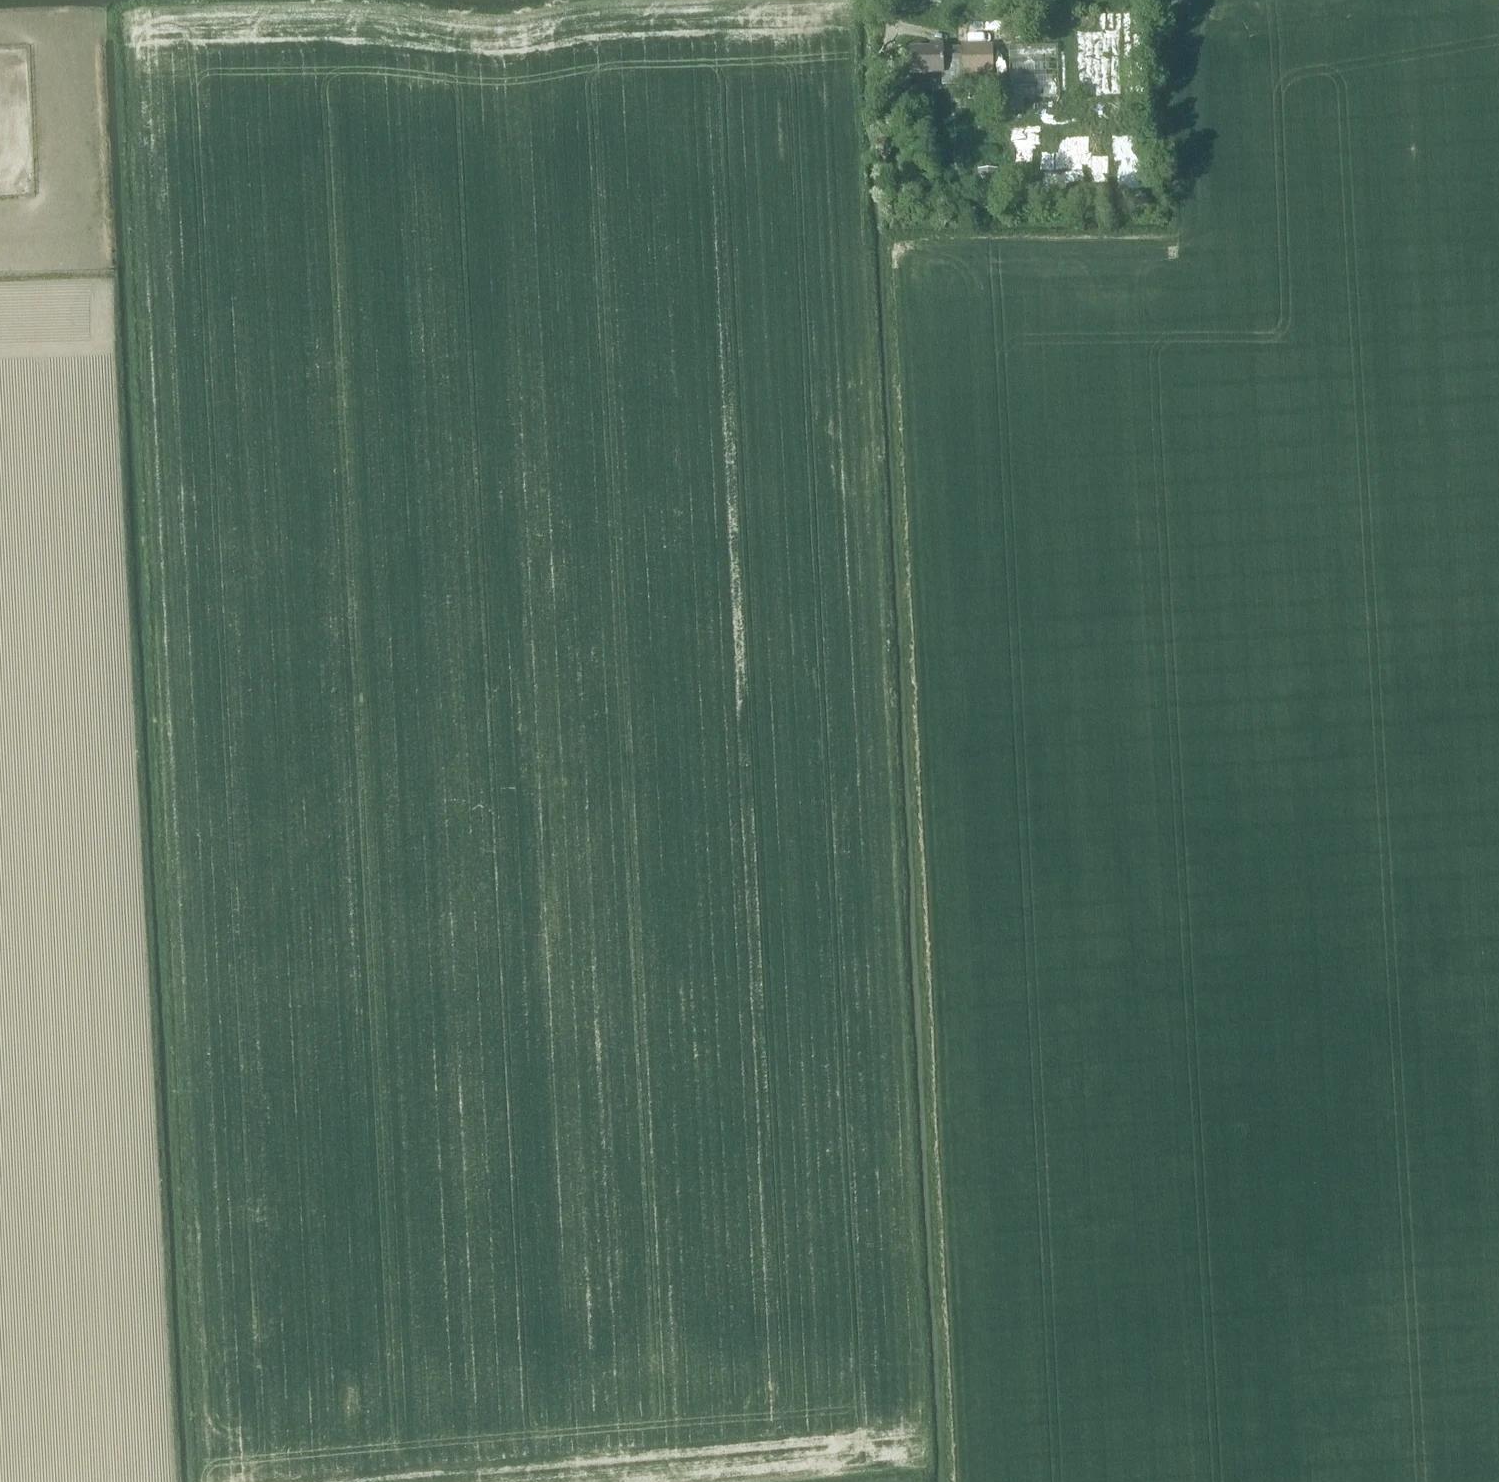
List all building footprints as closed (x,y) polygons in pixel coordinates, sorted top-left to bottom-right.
[(910,51),(911,78),(944,77),(944,68),(963,68),(963,77),(993,76),(993,47),(962,47),(962,50),(944,50),(944,47),(931,47),(931,51),(910,51)] [(998,170),(978,170),(978,205),(998,205),(998,170)]
